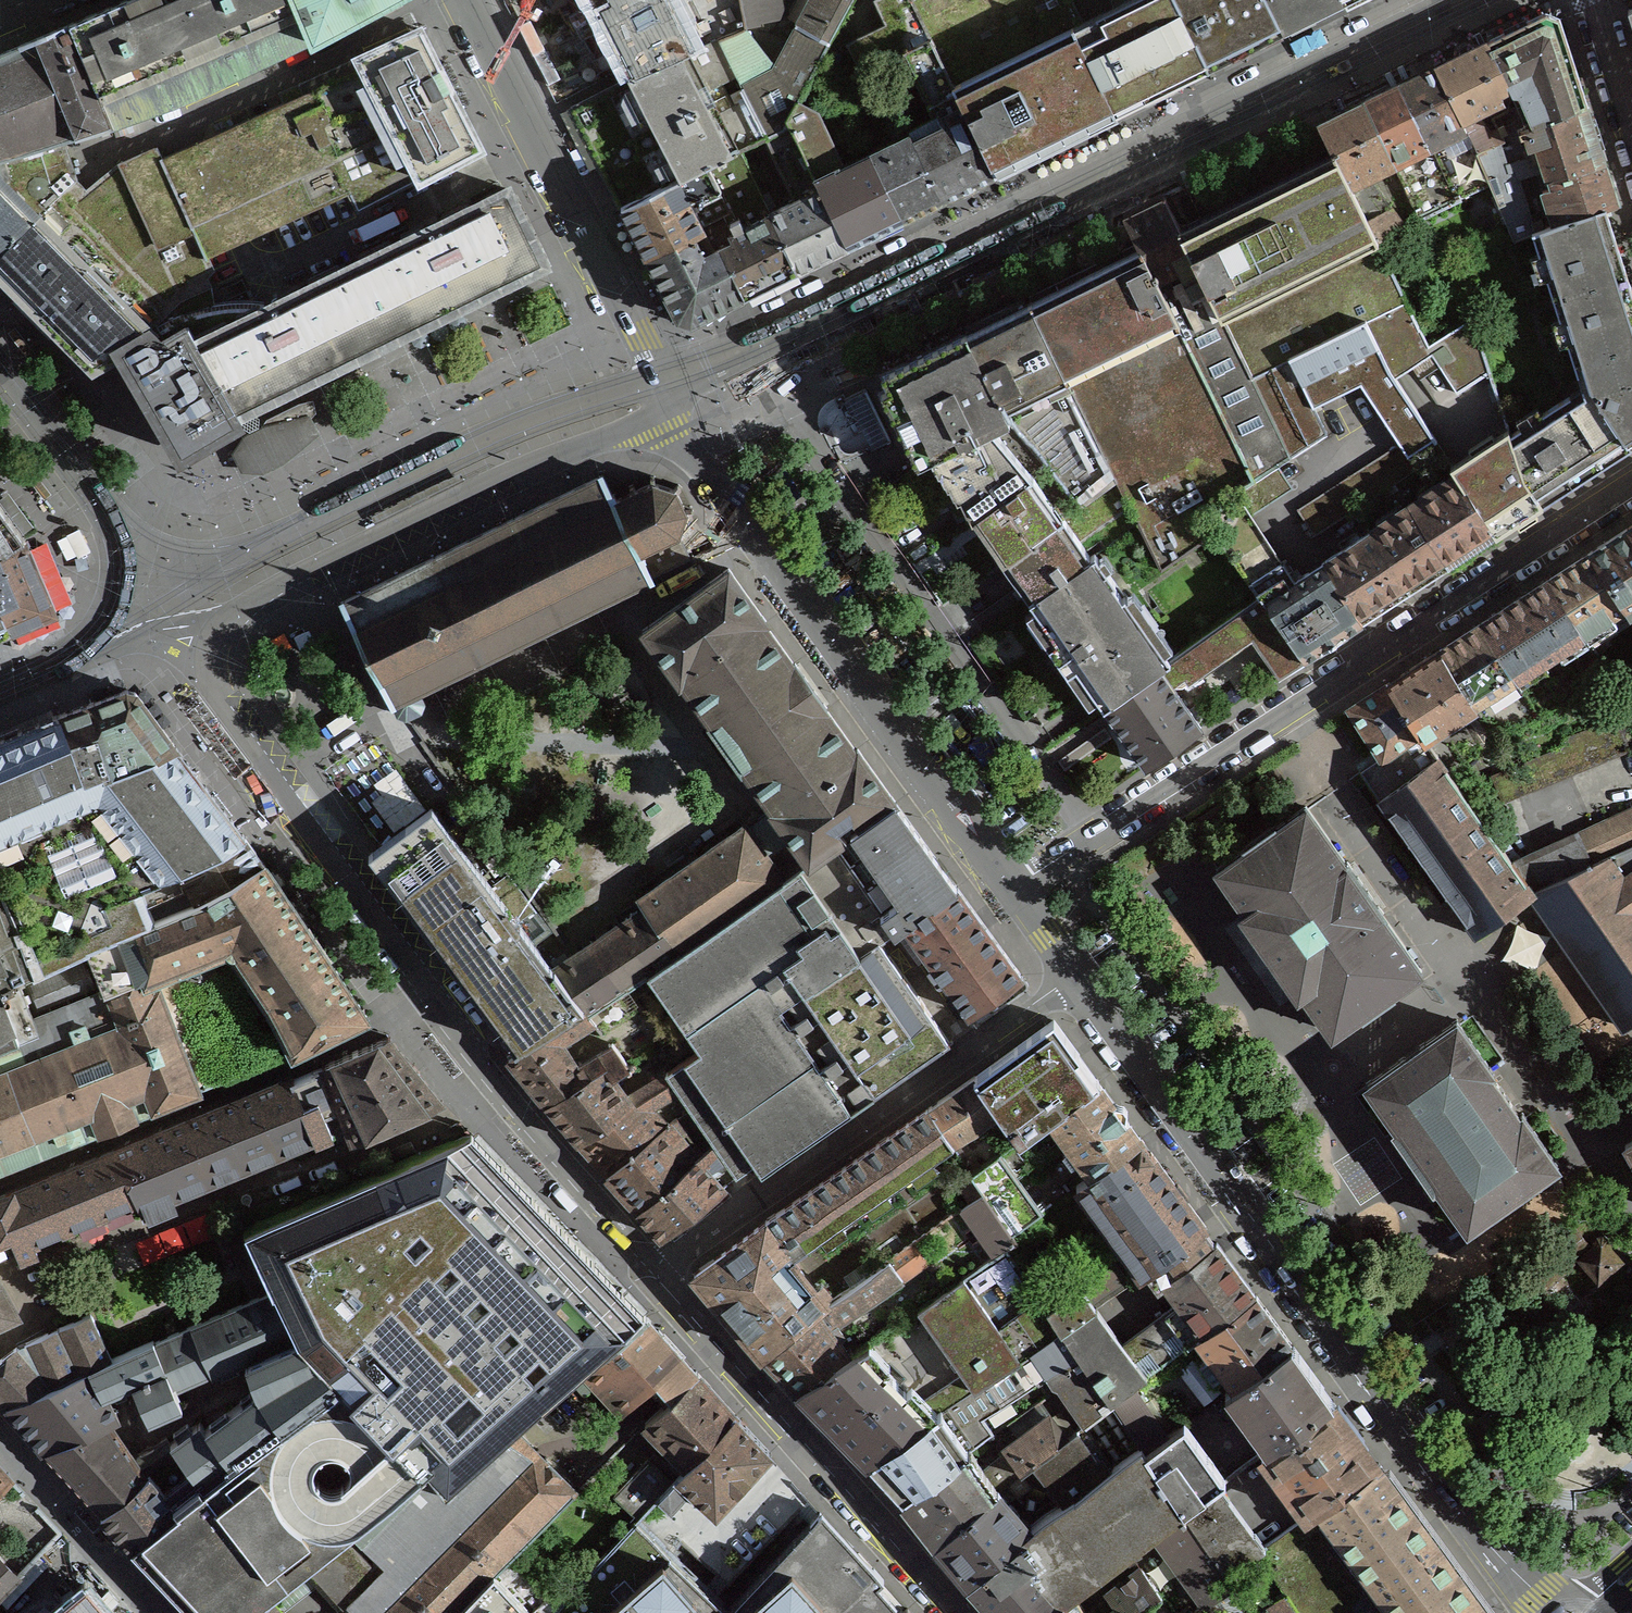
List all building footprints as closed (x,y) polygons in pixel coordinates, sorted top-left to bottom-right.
[(314,40),(297,0),(126,0),(69,25),(112,127),(195,97),(314,40)] [(391,0),(297,0),(314,40),(391,0)] [(581,21),(595,14),(628,79),(677,57),(719,38),(745,27),(740,0),(570,0),(581,21)] [(789,124),(801,103),(856,0),(813,0),(776,69),(743,86),(748,96),(767,136),(769,135),(789,124)] [(996,174),(1033,155),(1115,115),(1059,0),(911,0),(931,41),(996,174)] [(1115,115),(1209,69),(1175,0),(1111,0),(1110,2),(1113,7),(1083,22),(1072,0),(1059,0),(1115,115)] [(1209,69),(1284,33),(1268,0),(1175,0),(1209,69)] [(1284,33),(1343,4),(1342,0),(1268,0),(1284,33)] [(1491,184),(1514,239),(1532,233),(1605,207),(1618,203),(1559,19),(1546,14),(1488,42),(1510,86),(1512,91),(1507,110),(1492,117),(1504,140),(1477,151),(1491,184)] [(69,25),(1,53),(0,54),(0,252),(74,181),(62,143),(112,127),(69,25)] [(745,27),(719,38),(737,74),(743,86),(776,69),(745,27)] [(419,28),(358,57),(363,67),(420,178),(481,146),(419,28)] [(622,207),(707,165),(738,150),(767,136),(748,96),(733,104),(722,81),(737,74),(719,38),(677,57),(628,79),(570,107),(622,207)] [(913,142),(941,200),(996,174),(931,41),(904,54),(934,115),(940,117),(944,126),(913,142)] [(1503,100),(1499,91),(1510,86),(1488,42),(1436,67),(1477,151),(1504,140),(1492,117),(1487,120),(1482,110),(1503,100)] [(420,178),(363,67),(161,159),(193,230),(205,255),(347,191),(357,211),(420,178)] [(1436,67),(1400,85),(1456,201),(1491,184),(1477,151),(1436,67)] [(1456,201),(1400,85),(1364,102),(1395,166),(1420,218),(1456,201)] [(1376,239),(1405,225),(1405,224),(1370,178),(1393,167),(1395,166),(1364,102),(1319,124),(1333,154),(1376,239)] [(789,124),(848,245),(902,219),(874,160),(843,176),(839,167),(841,161),(817,111),(801,103),(789,124)] [(769,213),(797,270),(848,245),(789,124),(769,135),(781,159),(776,161),(795,200),(769,213)] [(874,160),(902,219),(941,200),(913,142),(880,158),(876,150),(870,153),(874,160)] [(193,230),(161,159),(156,148),(122,164),(160,245),(193,230)] [(720,247),(744,296),(797,270),(769,213),(738,150),(707,165),(720,191),(731,213),(724,216),(733,233),(731,234),(734,241),(720,247)] [(1376,239),(1333,154),(1179,229),(1251,377),(1365,321),(1387,366),(1428,346),(1376,239)] [(122,164),(85,193),(74,181),(0,252),(0,271),(16,287),(17,286),(26,295),(26,296),(26,297),(27,297),(28,298),(28,297),(54,323),(54,324),(54,325),(55,325),(56,326),(56,325),(65,335),(66,336),(66,337),(67,337),(68,337),(91,361),(93,364),(119,348),(179,303),(212,287),(206,277),(212,271),(205,255),(193,230),(160,245),(122,164)] [(707,165),(622,207),(648,259),(704,231),(702,227),(707,224),(697,204),(691,207),(688,200),(701,194),(704,199),(720,191),(707,165)] [(543,262),(507,189),(488,198),(440,221),(443,229),(431,235),(427,227),(362,259),(384,305),(397,333),(458,303),(543,262)] [(1125,219),(1140,248),(1253,479),(1278,463),(1289,455),(1251,377),(1179,229),(1164,200),(1125,219)] [(1532,233),(1574,363),(1631,344),(1631,290),(1605,207),(1532,233)] [(704,231),(648,259),(678,318),(691,323),(744,296),(720,247),(734,241),(731,234),(733,233),(724,216),(707,224),(702,227),(704,231)] [(1030,302),(1117,481),(1137,524),(1139,523),(1161,568),(1215,530),(1201,510),(1253,479),(1140,248),(1030,302)] [(384,305),(362,259),(275,301),(278,309),(267,315),(263,307),(264,302),(251,301),(239,301),(226,301),(214,303),(212,287),(179,303),(197,340),(219,386),(232,413),(397,333),(384,305)] [(1030,302),(965,334),(1047,467),(1080,507),(1117,481),(1030,302)] [(180,453),(236,420),(232,413),(219,386),(197,340),(179,303),(119,348),(180,453)] [(1473,369),(1473,370),(1487,361),(1473,318),(1428,346),(1428,348),(1450,383),(1462,375),(1463,376),(1473,369)] [(1387,366),(1365,321),(1251,377),(1289,455),(1290,457),(1327,433),(1324,425),(1323,425),(1317,412),(1323,409),(1321,404),(1361,384),(1401,445),(1298,511),(1299,512),(1299,511),(1314,535),(1443,452),(1387,366)] [(1047,467),(965,334),(883,374),(890,388),(881,392),(917,466),(934,458),(938,467),(936,468),(939,473),(943,471),(947,480),(945,481),(948,486),(952,484),(956,493),(954,494),(957,500),(959,499),(963,507),(962,507),(963,509),(967,507),(971,515),(970,516),(972,520),(973,520),(1047,467)] [(1602,467),(1631,448),(1629,443),(1631,441),(1631,344),(1574,363),(1582,388),(1560,402),(1602,467)] [(262,425),(263,426),(243,436),(231,453),(241,473),(262,474),(284,464),(321,435),(311,417),(316,413),(313,400),(299,403),(266,419),(265,421),(266,421),(262,425)] [(1602,467),(1560,402),(1510,434),(1524,479),(1542,505),(1602,467)] [(1542,505),(1524,479),(1510,434),(1508,429),(1451,465),(1458,475),(1496,535),(1497,536),(1543,507),(1542,505)] [(1260,596),(1304,659),(1362,622),(1324,563),(1290,584),(1285,576),(1293,571),(1286,560),(1281,562),(1251,515),(1293,487),(1278,463),(1253,479),(1201,510),(1215,530),(1261,595),(1260,596)] [(1080,507),(1047,467),(973,520),(1002,562),(1063,518),(1080,507)] [(685,515),(693,514),(692,510),(685,510),(676,492),(681,487),(678,484),(673,490),(655,483),(654,476),(650,476),(651,484),(636,491),(633,485),(629,486),(632,493),(617,500),(614,494),(612,495),(602,475),(340,603),(361,644),(391,706),(393,705),(397,714),(405,717),(420,710),(423,702),(419,693),(653,579),(652,577),(690,559),(682,541),(684,538),(679,533),(685,515)] [(1410,506),(1448,566),(1496,535),(1458,475),(1410,506)] [(23,537),(24,537),(0,505),(0,552),(23,537)] [(1410,591),(1448,566),(1410,506),(1371,531),(1410,591)] [(1002,562),(1029,600),(1091,557),(1063,518),(1002,562)] [(1628,528),(1590,552),(1590,553),(1625,608),(1626,608),(1631,604),(1631,535),(1628,528)] [(1362,622),(1410,591),(1371,531),(1323,562),(1324,563),(1362,622)] [(10,628),(54,609),(23,537),(0,552),(0,604),(10,628)] [(1549,579),(1584,634),(1625,608),(1590,553),(1549,579)] [(1091,557),(1029,600),(1057,641),(1049,646),(1067,672),(1075,666),(1104,707),(1169,660),(1125,596),(1122,598),(1113,585),(1115,583),(1095,554),(1091,557)] [(772,812),(808,862),(834,844),(894,801),(895,801),(891,796),(891,797),(861,754),(857,749),(855,751),(825,708),(826,708),(795,664),(794,664),(763,622),(765,621),(763,617),(737,581),(731,574),(732,574),(728,569),(723,572),(723,573),(648,627),(647,627),(643,630),(645,633),(677,678),(677,679),(680,682),(682,681),(712,723),(711,724),(743,768),(743,767),(774,809),(772,811),(772,812)] [(1480,624),(1516,678),(1584,634),(1549,579),(1480,624)] [(1298,663),(1304,659),(1260,596),(1169,660),(1104,707),(1145,766),(1200,727),(1201,727),(1172,686),(1180,681),(1184,686),(1202,673),(1198,668),(1249,632),(1279,675),(1283,673),(1283,672),(1298,662),(1298,663)] [(10,628),(0,604),(0,632),(10,628)] [(1439,650),(1471,700),(1475,705),(1516,678),(1480,624),(1439,650)] [(1439,650),(1388,684),(1420,733),(1439,721),(1444,728),(1456,720),(1451,713),(1471,700),(1439,650)] [(1533,893),(1515,866),(1506,854),(1488,830),(1420,733),(1388,684),(1349,708),(1381,756),(1361,771),(1476,934),(1531,894),(1533,893)] [(83,780),(175,746),(135,692),(126,689),(60,714),(83,780)] [(245,837),(175,746),(83,780),(60,714),(27,727),(0,739),(0,892),(34,971),(154,918),(142,882),(245,837)] [(970,1014),(1022,976),(956,887),(941,865),(894,801),(834,844),(894,931),(895,932),(905,925),(970,1014)] [(491,886),(432,807),(368,854),(515,1051),(515,1050),(583,1007),(553,969),(518,922),(534,910),(536,912),(536,911),(506,871),(505,872),(507,874),(491,886)] [(1248,848),(1218,869),(1247,911),(1243,914),(1299,993),(1303,990),(1332,1032),(1362,1011),(1363,1013),(1391,993),(1390,992),(1420,971),(1381,914),(1382,913),(1347,863),(1345,864),(1306,808),(1276,829),(1275,827),(1247,847),(1248,848)] [(1515,866),(1533,893),(1631,846),(1631,808),(1578,833),(1579,837),(1515,866)] [(604,1002),(627,987),(647,974),(808,862),(772,812),(748,829),(745,825),(738,829),(739,830),(728,837),(728,836),(722,841),(712,848),(706,852),(695,860),(689,863),(690,864),(679,871),(679,870),(673,875),(663,882),(657,886),(647,893),(640,898),(646,906),(553,969),(583,1007),(587,1013),(604,1002)] [(1496,824),(1488,830),(1506,854),(1513,849),(1496,824)] [(142,882),(154,918),(263,862),(245,837),(142,882)] [(942,1049),(949,1044),(878,942),(894,931),(834,844),(808,862),(647,974),(699,1050),(698,1051),(665,1073),(667,1076),(677,1091),(709,1138),(713,1143),(724,1160),(736,1176),(754,1164),(761,1173),(834,1123),(834,1124),(874,1096),(874,1097),(893,1083),(905,1075),(904,1075),(922,1062),(923,1063),(935,1054),(935,1053),(941,1049),(942,1049)] [(1531,894),(1567,945),(1624,1028),(1631,1022),(1631,846),(1533,893),(1531,894)] [(227,949),(228,950),(229,952),(231,953),(233,954),(277,1019),(293,1052),(367,1016),(329,960),(329,959),(309,929),(308,929),(263,862),(154,918),(34,971),(16,979),(22,995),(8,1002),(20,1037),(0,1045),(0,1169),(200,1090),(159,986),(154,988),(151,979),(176,969),(180,976),(187,981),(195,982),(203,980),(209,976),(214,969),(215,962),(214,954),(220,951),(227,949)] [(0,892),(0,1045),(20,1037),(8,1002),(2,986),(16,979),(34,971),(0,892)] [(604,1002),(587,1013),(583,1007),(515,1050),(515,1051),(507,1056),(523,1076),(546,1104),(622,1056),(611,1042),(608,1044),(610,1047),(576,1066),(561,1041),(591,1022),(601,1036),(605,1033),(603,1032),(640,1007),(627,987),(604,1002)] [(975,1076),(999,1111),(1019,1140),(1051,1117),(1099,1081),(1054,1019),(975,1076)] [(1409,1149),(1420,1165),(1421,1165),(1432,1180),(1431,1181),(1434,1185),(1437,1182),(1466,1223),(1465,1223),(1468,1227),(1471,1224),(1500,1203),(1501,1204),(1504,1201),(1504,1200),(1520,1189),(1521,1190),(1525,1187),(1524,1186),(1553,1166),(1554,1167),(1558,1164),(1555,1160),(1554,1161),(1524,1118),(1525,1117),(1522,1113),(1519,1116),(1489,1073),(1492,1071),(1490,1067),(1489,1068),(1459,1025),(1460,1024),(1458,1022),(1457,1020),(1453,1023),(1454,1024),(1425,1044),(1424,1043),(1420,1046),(1421,1047),(1404,1059),(1403,1058),(1399,1061),(1400,1062),(1371,1082),(1371,1081),(1366,1084),(1367,1085),(1369,1088),(1371,1087),(1399,1127),(1395,1130),(1398,1133),(1399,1133),(1410,1149),(1409,1149)] [(443,1107),(416,1074),(389,1041),(322,1069),(323,1070),(292,1082),(0,1201),(0,1242),(3,1241),(14,1255),(16,1254),(21,1260),(35,1254),(35,1252),(70,1237),(138,1208),(140,1212),(156,1208),(158,1199),(174,1201),(175,1192),(191,1194),(192,1185),(208,1187),(210,1177),(226,1180),(227,1170),(243,1173),(244,1163),(260,1165),(262,1156),(278,1158),(279,1149),(295,1151),(297,1142),(313,1144),(314,1135),(310,1126),(341,1114),(354,1145),(443,1107)] [(622,1056),(546,1104),(559,1120),(577,1141),(630,1099),(615,1079),(631,1068),(629,1065),(622,1056)] [(677,1091),(667,1076),(630,1099),(577,1141),(589,1155),(604,1172),(665,1122),(664,1121),(651,1106),(677,1091)] [(928,1108),(953,1144),(999,1111),(975,1076),(943,1098),(928,1108)] [(1092,1174),(1140,1139),(1141,1138),(1134,1129),(1126,1118),(1127,1108),(1123,1104),(1114,1102),(1099,1081),(1051,1117),(1067,1139),(1092,1174)] [(831,1175),(855,1210),(953,1144),(928,1108),(880,1141),(832,1175),(831,1175)] [(669,1123),(668,1121),(665,1122),(604,1172),(606,1175),(634,1206),(713,1143),(709,1138),(700,1145),(694,1138),(693,1139),(676,1119),(677,1118),(676,1117),(669,1123)] [(1019,1140),(971,1175),(984,1194),(1011,1233),(1047,1207),(1042,1201),(1036,1205),(1016,1177),(1067,1139),(1051,1117),(1019,1140)] [(244,1229),(273,1290),(298,1340),(341,1385),(177,1509),(131,1547),(193,1612),(246,1612),(269,1594),(311,1561),(430,1469),(445,1490),(517,1426),(573,1378),(642,1317),(621,1295),(624,1292),(621,1289),(618,1292),(591,1263),(594,1260),(591,1258),(588,1261),(561,1232),(564,1229),(561,1226),(558,1229),(531,1201),(534,1198),(531,1195),(529,1197),(501,1169),(503,1167),(504,1166),(501,1163),(501,1164),(500,1164),(471,1133),(244,1229)] [(1147,1271),(1204,1229),(1206,1227),(1173,1183),(1141,1138),(1140,1139),(1092,1174),(1077,1185),(1142,1274),(1147,1271)] [(724,1160),(713,1143),(634,1206),(640,1212),(665,1240),(667,1238),(665,1235),(724,1188),(723,1187),(708,1171),(724,1160)] [(765,1221),(789,1256),(855,1210),(831,1175),(788,1205),(765,1221)] [(962,1209),(994,1257),(1006,1248),(1016,1241),(1011,1233),(984,1194),(962,1209)] [(763,1353),(827,1302),(789,1256),(765,1221),(694,1273),(754,1343),(755,1344),(761,1351),(761,1352),(763,1353)] [(1592,1246),(1573,1223),(1525,1265),(1544,1288),(1592,1246)] [(1202,1334),(1255,1295),(1217,1242),(1214,1243),(1204,1229),(1147,1271),(1158,1287),(1165,1282),(1178,1301),(1179,1302),(1202,1334)] [(1596,1246),(1583,1257),(1599,1275),(1617,1260),(1607,1247),(1608,1239),(1607,1237),(1604,1235),(1600,1235),(1596,1237),(1595,1241),(1596,1246)] [(923,1262),(925,1260),(914,1243),(828,1303),(827,1302),(763,1353),(762,1354),(777,1368),(797,1390),(834,1364),(849,1355),(838,1339),(842,1336),(843,1336),(843,1335),(842,1335),(835,1324),(835,1323),(850,1314),(883,1292),(883,1293),(902,1279),(901,1277),(922,1262),(923,1262)] [(963,1374),(918,1404),(917,1405),(917,1406),(917,1407),(918,1407),(919,1406),(930,1417),(942,1410),(942,1411),(985,1383),(986,1383),(1062,1332),(1047,1309),(1038,1297),(1039,1296),(1006,1248),(994,1257),(918,1311),(919,1312),(919,1311),(963,1374)] [(1078,1287),(1047,1309),(1062,1332),(1063,1331),(1079,1355),(1110,1401),(1130,1386),(1197,1337),(1202,1334),(1179,1302),(1161,1314),(1163,1318),(1124,1347),(1096,1309),(1098,1308),(1097,1307),(1097,1306),(1095,1307),(1093,1303),(1126,1279),(1105,1250),(1072,1275),(1071,1274),(1070,1275),(1079,1286),(1078,1287)] [(15,1318),(0,1290),(0,1324),(15,1318)] [(298,1340),(273,1290),(154,1342),(153,1340),(111,1358),(5,1404),(43,1451),(101,1514),(149,1473),(177,1509),(341,1385),(298,1340)] [(1271,1316),(1255,1295),(1202,1334),(1197,1337),(1234,1387),(1239,1384),(1292,1345),(1271,1316)] [(91,1314),(17,1347),(0,1360),(0,1399),(5,1404),(111,1358),(91,1314)] [(645,1315),(642,1317),(573,1378),(585,1391),(594,1384),(622,1413),(651,1386),(666,1402),(697,1372),(645,1315)] [(1040,1381),(1079,1355),(1063,1331),(1062,1332),(986,1383),(985,1383),(942,1411),(930,1417),(868,1462),(902,1499),(970,1450),(993,1432),(983,1418),(1040,1381)] [(1234,1387),(1225,1393),(1256,1435),(1256,1434),(1261,1431),(1272,1444),(1332,1400),(1317,1379),(1292,1345),(1239,1384),(1234,1387)] [(917,1405),(918,1404),(863,1347),(849,1355),(834,1364),(797,1390),(868,1462),(930,1417),(919,1406),(918,1407),(917,1407),(917,1406),(917,1405)] [(1112,1403),(1110,1401),(1079,1355),(1040,1381),(1045,1389),(1054,1383),(1059,1385),(1085,1424),(1112,1403)] [(660,1495),(735,1415),(697,1372),(666,1402),(645,1421),(674,1452),(664,1462),(654,1453),(614,1495),(638,1518),(660,1495)] [(1131,1387),(1130,1386),(1110,1401),(1112,1403),(1141,1446),(1142,1447),(1163,1433),(1131,1387)] [(999,1489),(1021,1472),(1067,1437),(1052,1416),(1053,1416),(1041,1399),(1021,1413),(1008,1423),(1020,1441),(983,1468),(970,1450),(902,1499),(937,1543),(999,1489)] [(1262,1451),(1309,1515),(1379,1464),(1374,1457),(1332,1400),(1272,1444),(1262,1451)] [(1085,1424),(1067,1437),(1021,1472),(1030,1484),(1047,1490),(1052,1486),(1065,1501),(1141,1446),(1112,1403),(1085,1424)] [(715,1512),(770,1453),(735,1415),(660,1495),(670,1505),(688,1486),(715,1512)] [(1224,1479),(1185,1425),(1184,1424),(1145,1452),(1184,1509),(1214,1487),(1224,1479)] [(517,1426),(445,1490),(430,1469),(311,1561),(360,1612),(455,1612),(507,1560),(576,1490),(516,1430),(519,1428),(517,1426)] [(1064,1600),(1153,1534),(1184,1510),(1184,1509),(1145,1452),(1142,1447),(1141,1446),(1065,1501),(1030,1527),(968,1581),(996,1612),(1047,1612),(1064,1600)] [(1379,1464),(1309,1515),(1260,1550),(1257,1552),(1288,1593),(1302,1612),(1377,1612),(1320,1535),(1333,1525),(1397,1612),(1489,1612),(1379,1464)] [(12,1479),(0,1467),(0,1491),(12,1479)] [(101,1514),(131,1547),(177,1509),(149,1473),(101,1514)] [(1184,1510),(1227,1572),(1257,1552),(1260,1550),(1249,1535),(1254,1532),(1229,1498),(1224,1501),(1214,1487),(1184,1509),(1184,1510)] [(968,1581),(1030,1527),(999,1489),(937,1543),(968,1581)] [(0,1549),(0,1553),(20,1574),(61,1532),(39,1509),(0,1549)] [(908,1610),(907,1608),(903,1612),(878,1584),(883,1580),(822,1510),(728,1609),(721,1602),(723,1600),(637,1519),(556,1607),(550,1612),(905,1612),(908,1610)] [(1184,1510),(1153,1534),(1204,1604),(1234,1581),(1227,1572),(1184,1510)] [(18,1575),(0,1557),(0,1595),(18,1575)] [(556,1607),(507,1560),(455,1612),(550,1612),(556,1607)] [(1116,1608),(1120,1612),(1137,1612),(1161,1595),(1141,1568),(1106,1594),(1116,1608)] [(53,1612),(110,1612),(86,1585),(53,1612)] [(1288,1593),(1269,1606),(1275,1612),(1302,1612),(1288,1593)] [(269,1594),(246,1612),(286,1612),(269,1594)] [(1075,1610),(1073,1611),(1064,1600),(1047,1612),(1077,1612),(1075,1610)]
